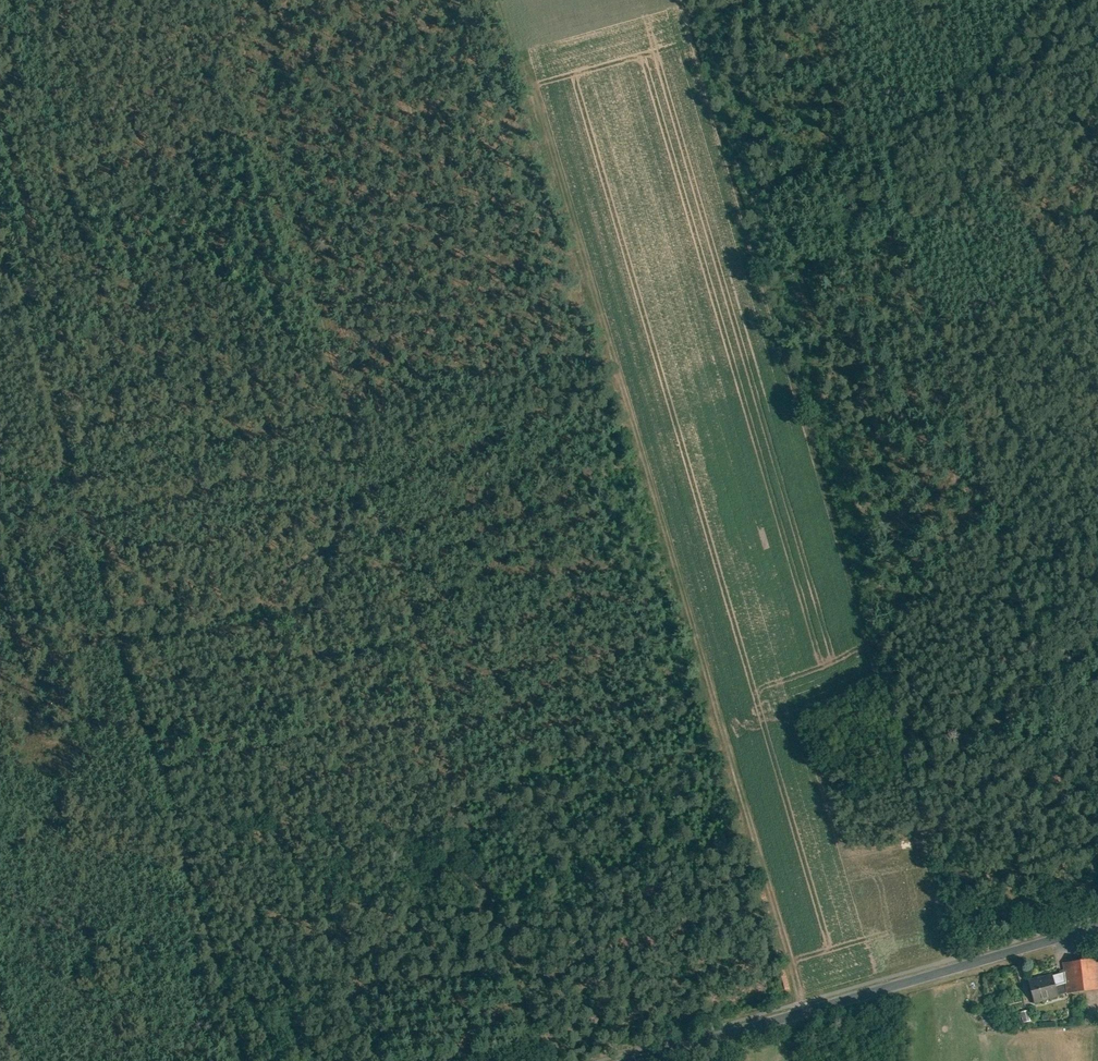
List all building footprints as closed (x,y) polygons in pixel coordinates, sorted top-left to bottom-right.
[(1097,960),(1061,963),(1062,974),(1028,983),(1034,1004),(1066,995),(1075,994),(1078,1008),(1097,1007),(1097,961),(1097,960)]
